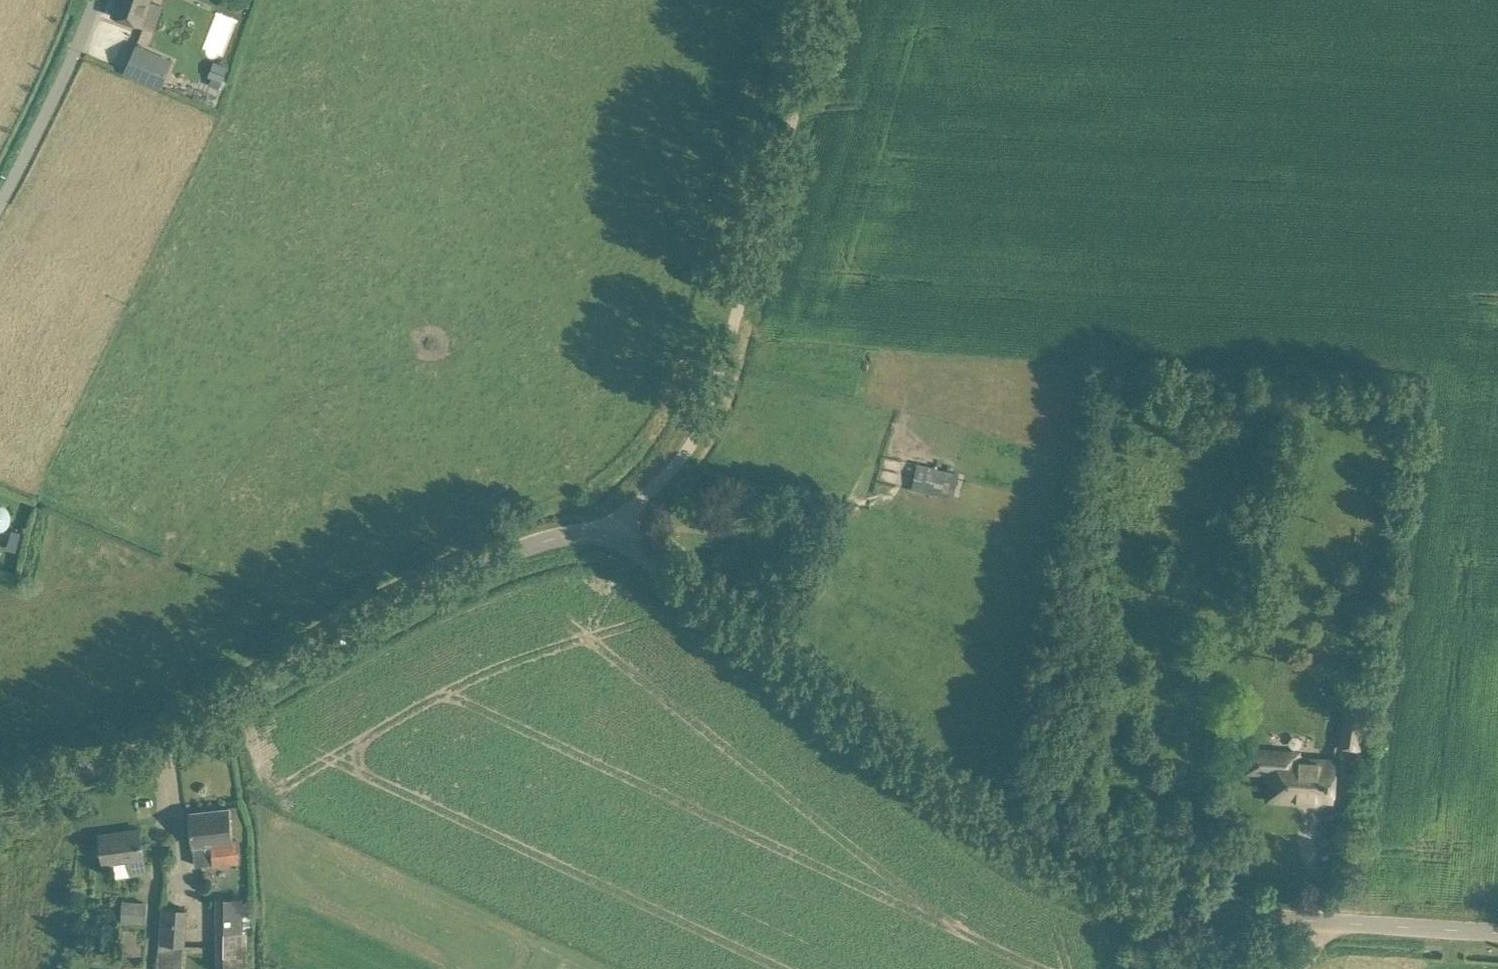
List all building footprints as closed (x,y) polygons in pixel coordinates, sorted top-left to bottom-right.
[(147,10),(150,0),(117,0),(112,15),(141,25),(147,10)] [(161,87),(173,60),(136,44),(124,71),(161,87)] [(222,81),(228,66),(214,61),(208,75),(222,81)] [(1366,423),(1368,413),(1360,411),(1358,422),(1366,423)] [(1380,425),(1383,415),(1374,412),(1371,423),(1380,425)] [(916,463),(910,488),(953,497),(959,472),(916,463)] [(1370,564),(1371,556),(1359,554),(1357,562),(1370,564)] [(1364,717),(1365,708),(1369,689),(1351,686),(1348,705),(1347,704),(1340,745),(1358,748),(1371,750),(1376,720),(1364,717)] [(1248,748),(1247,772),(1270,773),(1268,798),(1293,800),(1294,795),(1333,798),(1334,778),(1336,761),(1304,759),(1304,761),(1300,761),(1275,759),(1275,750),(1248,748)] [(229,808),(189,812),(193,845),(195,866),(239,862),(237,840),(233,840),(229,808)] [(117,875),(126,874),(147,871),(140,828),(100,834),(104,863),(115,862),(117,875)] [(244,968),(244,897),(216,897),(216,968),(244,968)] [(122,899),(120,923),(133,924),(135,900),(122,899)] [(185,946),(188,907),(162,905),(157,968),(186,968),(188,946),(185,946)]
